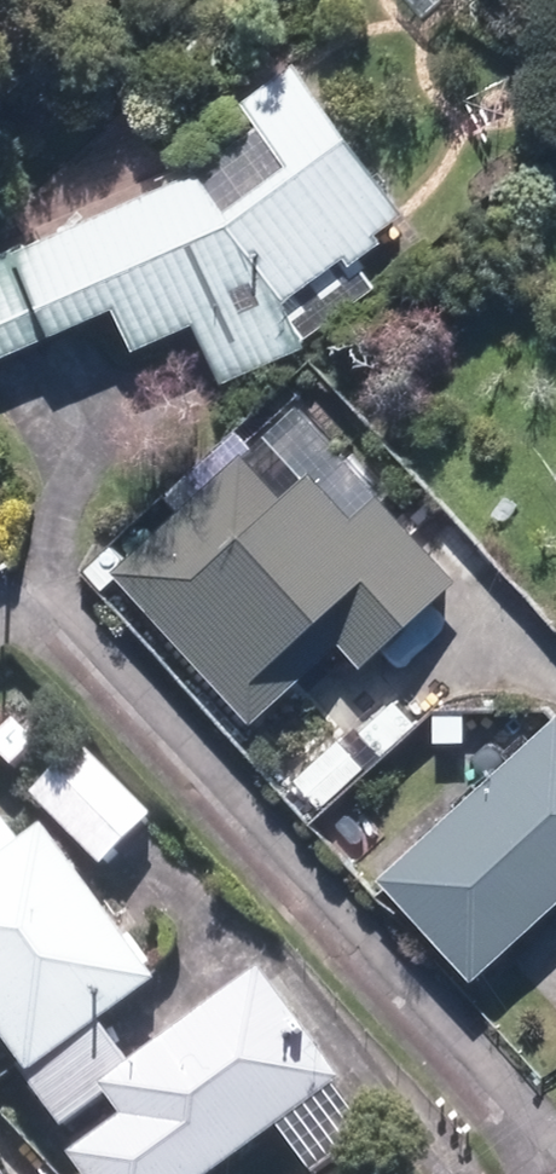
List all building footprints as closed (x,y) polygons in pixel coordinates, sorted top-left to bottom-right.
[(417,21),(442,0),(399,0),(417,21)] [(0,260),(0,356),(104,314),(128,355),(183,329),(217,388),(298,353),(277,307),(334,261),(342,271),(375,245),(367,234),(397,211),(303,93),(285,70),(235,110),(253,133),(187,185),(0,260)] [(178,516),(123,564),(110,549),(86,570),(99,585),(110,575),(221,703),(241,726),(335,644),(353,664),(447,582),(375,499),(346,524),(301,473),(271,499),(239,462),(206,491),(188,471),(160,495),(178,516)] [(465,986),(537,919),(555,902),(555,718),(554,716),(371,885),(465,986)] [(371,767),(338,731),(282,783),(315,819),(371,767)] [(77,753),(26,801),(95,873),(145,825),(77,753)] [(55,1136),(70,1126),(85,1147),(63,1161),(72,1173),(220,1173),(341,1091),(261,975),(127,1068),(98,1027),(149,990),(38,837),(13,856),(0,839),(0,1060),(55,1136)]
